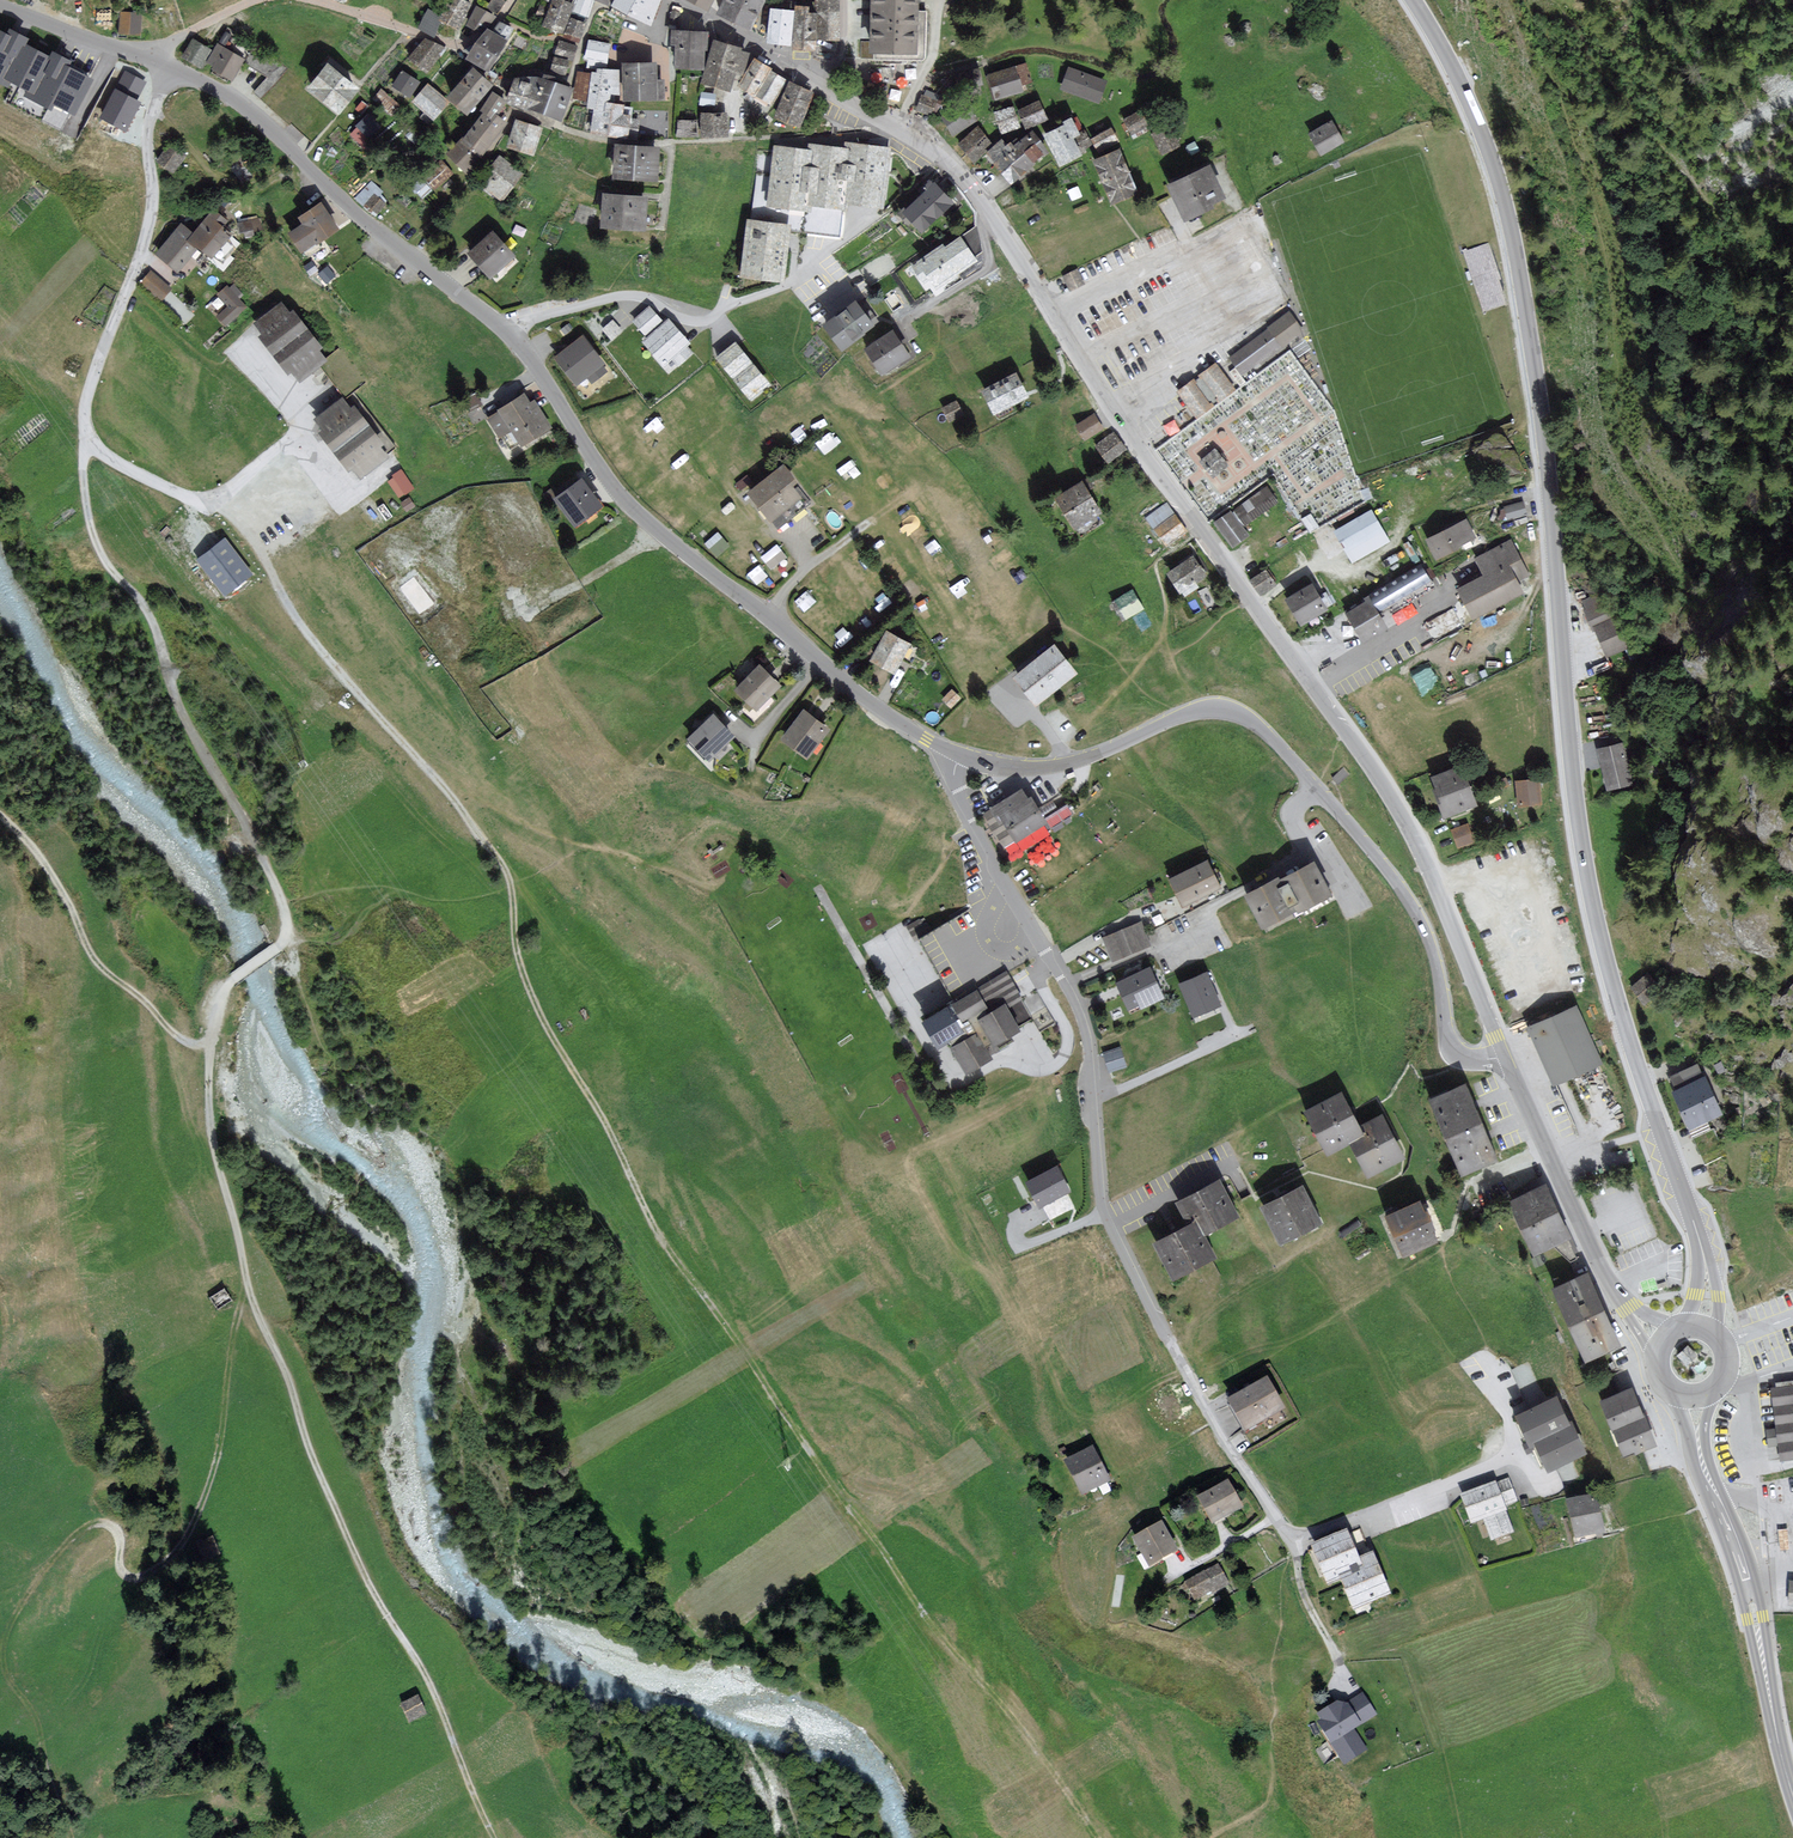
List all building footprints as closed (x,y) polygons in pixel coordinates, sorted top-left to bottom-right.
[(460,0),(452,0),(442,19),(457,27),(467,8),(469,4),(460,0)] [(560,0),(554,0),(545,24),(561,31),(572,5),(566,2),(560,0)] [(591,0),(577,0),(573,10),(580,13),(586,15),(592,0),(591,0)] [(615,5),(649,22),(661,0),(617,0),(615,5)] [(763,0),(726,0),(720,14),(733,20),(750,28),(763,0)] [(819,39),(838,38),(837,0),(817,0),(819,39)] [(873,58),(924,60),(926,11),(916,10),(916,0),(876,0),(873,58)] [(487,22),(493,16),(477,8),(469,25),(480,31),(487,22)] [(808,9),(796,8),(793,48),(815,49),(817,15),(807,14),(808,9)] [(442,17),(429,10),(420,27),(433,33),(435,30),(442,17)] [(793,12),(772,10),(771,21),(769,41),(791,43),(793,12)] [(676,11),(672,11),(670,23),(677,24),(679,12),(676,11)] [(141,14),(123,13),(122,33),(140,34),(141,14)] [(585,23),(572,18),(566,35),(579,39),(582,32),(585,23)] [(493,33),(489,31),(471,58),(486,68),(499,47),(510,31),(499,24),(493,33)] [(90,80),(67,69),(70,62),(62,59),(53,54),(50,59),(24,45),(27,40),(18,36),(10,32),(8,37),(0,33),(0,82),(7,85),(9,80),(30,90),(27,96),(48,107),(51,101),(74,112),(90,80)] [(703,34),(675,32),(674,44),(680,44),(679,64),(701,66),(702,41),(703,34)] [(440,50),(425,39),(411,59),(426,69),(438,54),(440,50)] [(201,45),(194,41),(185,56),(202,66),(211,51),(201,45)] [(609,44),(589,41),(588,49),(586,58),(606,62),(609,44)] [(576,46),(560,42),(557,53),(573,57),(573,56),(576,46)] [(730,46),(717,42),(705,81),(728,88),(734,69),(740,70),(745,54),(739,52),(740,49),(730,46)] [(233,54),(218,45),(208,62),(232,77),(242,60),(233,54)] [(568,61),(555,58),(552,69),(558,71),(564,73),(568,61)] [(765,67),(756,61),(742,86),(771,103),(784,80),(777,77),(769,72),(771,70),(765,67)] [(287,70),(281,64),(266,79),(254,92),(260,98),(287,70)] [(637,64),(625,64),(626,99),(662,98),(661,81),(654,82),(653,64),(637,64)] [(1030,81),(1025,66),(991,76),(997,98),(1022,90),(1020,83),(1030,81)] [(337,73),(329,67),(310,91),(337,112),(356,88),(337,73)] [(614,101),(619,72),(598,69),(597,74),(591,73),(591,76),(578,74),(575,99),(586,100),(585,108),(595,109),(591,131),(625,136),(626,131),(637,132),(638,121),(628,120),(628,118),(625,117),(620,116),(621,108),(614,106),(614,101)] [(1105,81),(1070,69),(1063,88),(1098,101),(1105,81)] [(981,83),(977,70),(962,75),(966,88),(981,83)] [(480,77),(473,71),(449,99),(465,112),(489,84),(480,77)] [(418,82),(402,72),(393,86),(409,96),(414,88),(418,82)] [(144,83),(125,73),(102,117),(125,129),(132,116),(138,103),(135,101),(144,83)] [(556,85),(539,79),(529,79),(518,79),(511,101),(559,118),(569,90),(556,85)] [(806,91),(789,85),(777,117),(800,126),(812,93),(806,91)] [(436,92),(428,86),(415,101),(434,118),(448,103),(436,92)] [(942,99),(927,92),(919,108),(934,115),(942,99)] [(713,104),(715,95),(702,93),(700,102),(713,104)] [(504,102),(495,95),(483,111),(487,114),(466,140),(464,139),(451,155),(468,168),(477,157),(503,124),(495,117),(493,116),(504,102)] [(1040,104),(1019,111),(1025,127),(1045,119),(1040,104)] [(974,122),(963,106),(943,119),(954,135),(974,122)] [(1019,126),(1013,108),(996,114),(1002,133),(1019,126)] [(1148,125),(1141,112),(1125,120),(1129,128),(1133,133),(1148,125)] [(714,114),(702,115),(703,135),(725,135),(725,114),(714,114)] [(379,127),(368,116),(358,126),(370,137),(379,127)] [(1066,123),(1068,128),(1047,137),(1060,165),(1081,156),(1080,153),(1091,148),(1083,131),(1077,134),(1071,120),(1066,123)] [(540,128),(518,121),(510,147),(532,154),(540,128)] [(697,121),(678,121),(678,136),(697,136),(697,121)] [(1343,143),(1333,123),(1310,135),(1320,155),(1343,143)] [(1179,145),(1171,129),(1153,138),(1161,154),(1170,150),(1179,145)] [(991,143),(977,130),(961,146),(975,159),(991,143)] [(1117,141),(1111,130),(1093,140),(1099,151),(1117,141)] [(1048,151),(1032,133),(1009,153),(1000,143),(987,155),(1011,183),(1026,170),(1030,167),(1048,151)] [(1199,150),(1194,142),(1188,146),(1192,154),(1199,150)] [(881,205),(888,151),(849,145),(849,151),(814,146),(813,154),(777,149),(769,204),(806,209),(807,202),(843,207),(844,200),(881,205)] [(627,147),(617,146),(616,177),(656,179),(657,148),(627,147)] [(190,159),(173,148),(162,163),(178,175),(190,159)] [(1135,191),(1119,153),(1096,163),(1103,182),(1112,201),(1135,191)] [(520,173),(501,158),(482,183),(501,198),(520,173)] [(446,168),(441,162),(423,178),(433,189),(451,173),(446,168)] [(1223,199),(1209,169),(1186,179),(1171,186),(1185,217),(1223,199)] [(430,189),(421,179),(413,187),(422,197),(426,193),(430,189)] [(950,206),(934,188),(906,213),(922,231),(950,206)] [(384,203),(374,195),(367,204),(371,207),(377,212),(384,203)] [(617,195),(606,195),(605,226),(644,227),(645,196),(617,195)] [(324,210),(320,204),(300,218),(305,226),(291,235),(302,250),(336,227),(324,210)] [(594,211),(580,206),(576,218),(590,223),(594,211)] [(232,226),(216,214),(198,237),(193,243),(202,250),(218,262),(237,237),(229,231),(232,226)] [(787,227),(750,223),(743,275),(781,280),(787,227)] [(193,243),(198,237),(184,226),(160,258),(183,275),(202,250),(193,243)] [(514,255),(496,236),(472,257),(480,265),(490,276),(514,255)] [(974,260),(960,240),(944,251),(942,248),(917,264),(933,287),(974,260)] [(1486,242),(1463,250),(1484,312),(1507,304),(1486,242)] [(171,292),(153,277),(145,287),(163,302),(171,292)] [(248,309),(229,291),(222,298),(231,308),(219,320),(228,329),(248,309)] [(874,326),(854,301),(825,325),(845,349),(874,326)] [(282,304),(257,323),(262,330),(265,333),(260,337),(288,372),(293,368),(301,378),(323,361),(316,352),(321,348),(293,312),(290,315),(282,304)] [(664,323),(650,307),(634,321),(650,338),(645,342),(664,364),(672,357),(679,365),(691,354),(684,347),(688,343),(668,320),(664,323)] [(1298,334),(1286,317),(1223,361),(1235,378),(1298,334)] [(907,356),(893,333),(867,349),(882,372),(907,356)] [(603,363),(582,337),(576,342),(555,359),(576,385),(587,376),(592,381),(604,372),(599,366),(603,363)] [(768,384),(735,345),(719,359),(751,397),(768,384)] [(1230,391),(1211,366),(1173,395),(1192,419),(1230,391)] [(1027,397),(1015,375),(983,392),(995,414),(1027,397)] [(530,406),(524,396),(498,411),(499,413),(490,418),(500,436),(515,428),(523,443),(549,428),(539,410),(535,403),(530,406)] [(349,412),(342,402),(320,420),(325,426),(327,429),(322,434),(350,470),(355,466),(362,475),(386,457),(379,447),(383,444),(355,408),(349,412)] [(962,413),(957,402),(944,408),(949,419),(962,413)] [(1102,429),(1094,416),(1077,427),(1085,439),(1102,429)] [(1125,449),(1114,433),(1096,446),(1108,462),(1125,449)] [(1227,465),(1214,451),(1201,462),(1207,469),(1213,476),(1227,465)] [(402,467),(387,477),(399,496),(415,486),(402,467)] [(796,481),(784,467),(751,495),(773,519),(798,498),(789,487),(796,481)] [(745,473),(738,482),(745,487),(752,478),(745,473)] [(588,490),(581,480),(558,497),(578,523),(601,506),(588,490)] [(1084,488),(1080,483),(1057,499),(1076,527),(1099,512),(1084,488)] [(1276,503),(1267,490),(1217,523),(1232,545),(1240,540),(1248,535),(1242,526),(1276,503)] [(1526,514),(1523,503),(1506,508),(1509,519),(1526,514)] [(1386,541),(1372,514),(1338,532),(1345,545),(1352,559),(1386,541)] [(1185,530),(1174,516),(1156,530),(1166,544),(1180,534),(1185,530)] [(1475,537),(1466,520),(1428,541),(1438,558),(1475,537)] [(718,529),(705,540),(717,554),(730,543),(718,529)] [(225,538),(197,558),(226,596),(253,576),(225,538)] [(762,554),(771,567),(787,555),(777,542),(762,554)] [(1528,574),(1511,542),(1478,559),(1483,569),(1487,576),(1461,589),(1474,615),(1519,591),(1514,581),(1528,574)] [(1204,573),(1193,555),(1168,570),(1180,588),(1195,579),(1204,573)] [(1430,584),(1423,571),(1348,614),(1362,639),(1385,626),(1378,613),(1430,584)] [(1274,585),(1265,572),(1251,581),(1260,594),(1274,585)] [(1325,608),(1313,588),(1291,602),(1303,621),(1325,608)] [(1143,608),(1133,590),(1116,600),(1126,618),(1143,608)] [(1588,609),(1586,610),(1593,627),(1597,625),(1608,653),(1632,643),(1620,615),(1611,619),(1604,602),(1597,605),(1593,598),(1585,601),(1588,609)] [(908,645),(889,634),(875,660),(894,671),(908,645)] [(1074,672),(1055,647),(1016,677),(1035,702),(1074,672)] [(779,682),(760,664),(737,687),(756,705),(779,682)] [(959,698),(951,691),(943,700),(951,707),(959,698)] [(827,725),(806,710),(803,714),(785,737),(806,753),(827,725)] [(732,733),(714,714),(706,721),(691,735),(709,754),(732,733)] [(1622,745),(1599,750),(1603,765),(1609,788),(1631,782),(1622,745)] [(1476,804),(1463,768),(1434,779),(1446,815),(1476,804)] [(1539,804),(1537,781),(1519,782),(1521,806),(1539,804)] [(1027,796),(1022,787),(992,806),(994,809),(985,814),(1004,844),(1046,818),(1030,794),(1027,796)] [(1471,843),(1466,827),(1453,830),(1458,846),(1471,843)] [(240,852),(249,848),(242,831),(233,834),(240,852)] [(1217,888),(1205,865),(1171,882),(1183,906),(1217,888)] [(1320,898),(1304,867),(1273,884),(1271,879),(1239,896),(1255,927),(1286,911),(1288,915),(1320,898)] [(1148,945),(1139,924),(1105,938),(1113,959),(1148,945)] [(1161,996),(1151,971),(1119,984),(1130,1009),(1161,996)] [(1660,990),(1648,974),(1632,986),(1645,1002),(1660,990)] [(1029,1019),(1005,976),(993,983),(974,993),(955,1004),(925,1020),(938,1043),(946,1038),(966,1074),(985,1063),(979,1052),(1009,1036),(1006,1031),(1029,1019)] [(1218,1005),(1206,976),(1182,987),(1194,1015),(1218,1005)] [(1598,1065),(1576,1010),(1526,1030),(1548,1085),(1598,1065)] [(1123,1066),(1118,1051),(1100,1057),(1105,1072),(1123,1066)] [(1719,1116),(1702,1072),(1669,1085),(1685,1128),(1719,1116)] [(1497,1155),(1470,1090),(1432,1105),(1458,1171),(1497,1155)] [(1401,1155),(1384,1119),(1356,1132),(1338,1095),(1301,1113),(1319,1151),(1345,1138),(1361,1173),(1401,1155)] [(1068,1191),(1057,1169),(1029,1184),(1040,1205),(1068,1191)] [(1235,1217),(1217,1183),(1178,1204),(1188,1223),(1150,1243),(1169,1279),(1209,1258),(1198,1237),(1235,1217)] [(1316,1225),(1298,1190),(1259,1210),(1277,1245),(1316,1225)] [(1567,1240),(1546,1190),(1508,1206),(1529,1256),(1567,1240)] [(1433,1239),(1418,1202),(1380,1218),(1395,1255),(1433,1239)] [(1616,1344),(1589,1278),(1552,1293),(1580,1359),(1616,1344)] [(211,1297),(217,1307),(233,1298),(226,1287),(211,1297)] [(1283,1409),(1269,1382),(1229,1402),(1243,1429),(1283,1409)] [(1766,1385),(1771,1461),(1792,1459),(1792,1384),(1766,1385)] [(1655,1444),(1635,1393),(1603,1405),(1624,1456),(1655,1444)] [(1568,1428),(1555,1401),(1517,1418),(1530,1447),(1538,1444),(1549,1469),(1584,1453),(1572,1426),(1568,1428)] [(1108,1476),(1094,1450),(1066,1465),(1080,1491),(1108,1476)] [(1514,1501),(1507,1481),(1463,1497),(1473,1522),(1483,1518),(1490,1538),(1511,1531),(1502,1505),(1514,1501)] [(1242,1504),(1230,1482),(1200,1499),(1213,1520),(1242,1504)] [(1595,1497),(1567,1504),(1575,1538),(1603,1531),(1595,1497)] [(1175,1549),(1161,1524),(1135,1538),(1150,1563),(1175,1549)] [(1359,1528),(1351,1532),(1357,1549),(1366,1546),(1359,1528)] [(1360,1562),(1347,1532),(1310,1548),(1323,1579),(1338,1573),(1353,1606),(1390,1591),(1375,1555),(1360,1562)] [(1786,1532),(1776,1533),(1777,1553),(1787,1552),(1786,1532)] [(198,1542),(204,1560),(218,1555),(212,1537),(198,1542)] [(1225,1588),(1216,1569),(1181,1585),(1190,1604),(1225,1588)] [(1786,1586),(1785,1607),(1792,1607),(1792,1586),(1786,1586)] [(402,1704),(410,1720),(425,1713),(421,1704),(418,1697),(402,1704)] [(1335,1702),(1317,1714),(1347,1758),(1363,1747),(1350,1728),(1372,1713),(1361,1698),(1341,1711),(1335,1702)]
